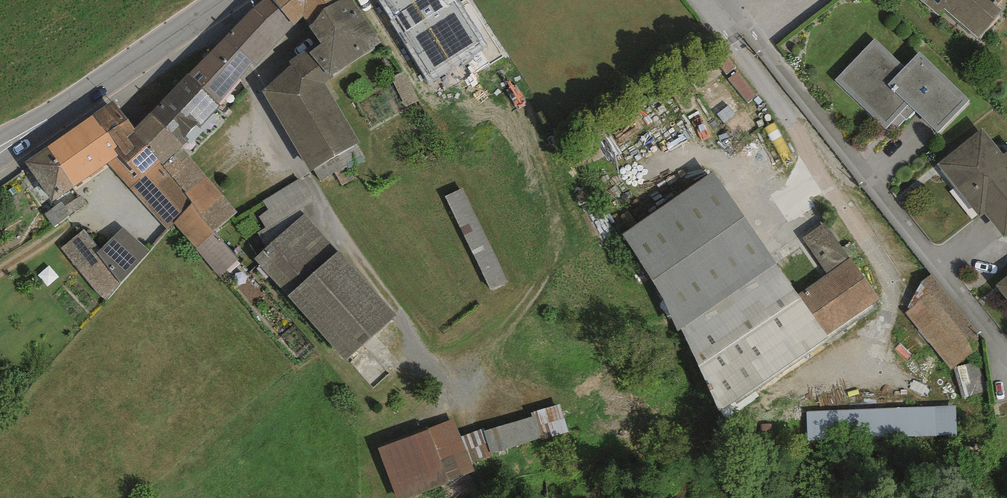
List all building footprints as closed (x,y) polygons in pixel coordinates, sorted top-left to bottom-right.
[(224,38),(253,63),(255,65),(294,25),(273,0),(263,0),(253,10),(224,38)] [(294,25),(303,17),(310,26),(324,8),(339,0),(273,0),(294,25)] [(310,26),(309,27),(321,43),(309,54),(330,78),(380,43),(353,0),(339,0),(324,8),(310,26)] [(431,82),(488,46),(459,0),(378,0),(431,82)] [(978,38),(1003,10),(997,5),(1001,0),(920,0),(938,16),(944,9),(978,38)] [(224,38),(188,77),(219,106),(253,63),(224,38)] [(905,67),(875,39),(835,80),(886,128),(892,122),(898,127),(915,111),(938,132),(969,100),(919,52),(905,67)] [(330,78),(309,54),(306,51),(290,61),(292,65),(263,91),(310,172),(360,142),(326,83),(330,78)] [(419,100),(405,71),(391,78),(406,107),(419,100)] [(188,77),(134,128),(133,129),(135,132),(160,166),(163,168),(182,148),(219,106),(188,77)] [(112,100),(94,114),(117,146),(125,155),(134,147),(127,138),(135,132),(133,129),(134,128),(112,100)] [(117,146),(94,114),(47,147),(75,187),(107,164),(118,156),(113,149),(117,146)] [(1004,238),(1006,236),(1006,151),(1003,154),(982,128),(937,163),(979,217),(984,213),(1004,238)] [(118,156),(107,164),(130,188),(140,181),(142,183),(160,166),(135,132),(127,138),(134,147),(125,155),(117,146),(113,149),(118,156)] [(75,187),(47,147),(26,163),(53,202),(75,187)] [(207,177),(182,148),(163,168),(184,195),(207,177)] [(140,181),(130,188),(168,231),(174,225),(193,206),(184,195),(163,168),(160,166),(142,183),(140,181)] [(776,264),(713,172),(623,234),(652,281),(678,331),(681,329),(776,264)] [(200,215),(223,196),(207,177),(184,195),(193,206),(200,215)] [(313,202),(300,180),(262,201),(264,204),(268,210),(259,218),(267,230),(313,202)] [(463,189),(445,197),(490,291),(508,282),(463,189)] [(200,215),(214,233),(232,218),(238,212),(223,196),(200,215)] [(193,206),(174,225),(195,249),(215,234),(214,233),(200,215),(193,206)] [(396,317),(304,216),(254,261),(346,362),(396,317)] [(849,258),(825,224),(803,239),(828,273),(849,258)] [(123,229),(99,254),(119,285),(150,251),(123,229)] [(84,231),(61,250),(106,303),(119,285),(99,254),(84,231)] [(239,260),(215,234),(195,249),(220,278),(239,260)] [(828,273),(798,294),(827,335),(879,299),(849,258),(828,273)] [(776,264),(681,329),(719,412),(829,337),(827,335),(798,294),(776,264)] [(979,334),(931,274),(921,281),(908,308),(909,310),(905,313),(951,370),(974,352),(967,340),(979,334)] [(996,285),(1006,299),(1006,276),(996,285)] [(957,406),(806,411),(807,441),(958,436),(957,406)] [(472,459),(569,433),(562,408),(465,433),(472,459)] [(378,453),(394,497),(413,497),(474,476),(455,425),(378,453)]
